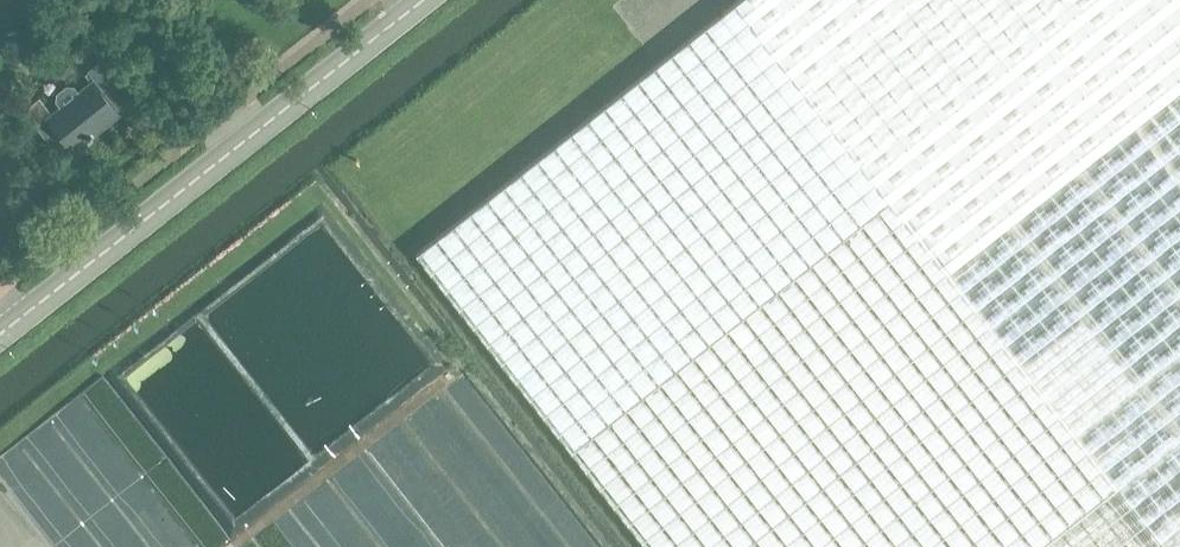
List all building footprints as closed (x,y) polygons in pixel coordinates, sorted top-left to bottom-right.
[(93,12),(107,0),(84,0),(93,12)] [(417,251),(649,546),(1179,546),(1179,0),(737,0),(417,251)] [(91,79),(79,88),(76,84),(68,83),(57,92),(57,101),(60,105),(52,112),(38,96),(23,109),(45,136),(56,128),(74,149),(135,101),(98,55),(97,56),(103,64),(88,76),(91,79)]
